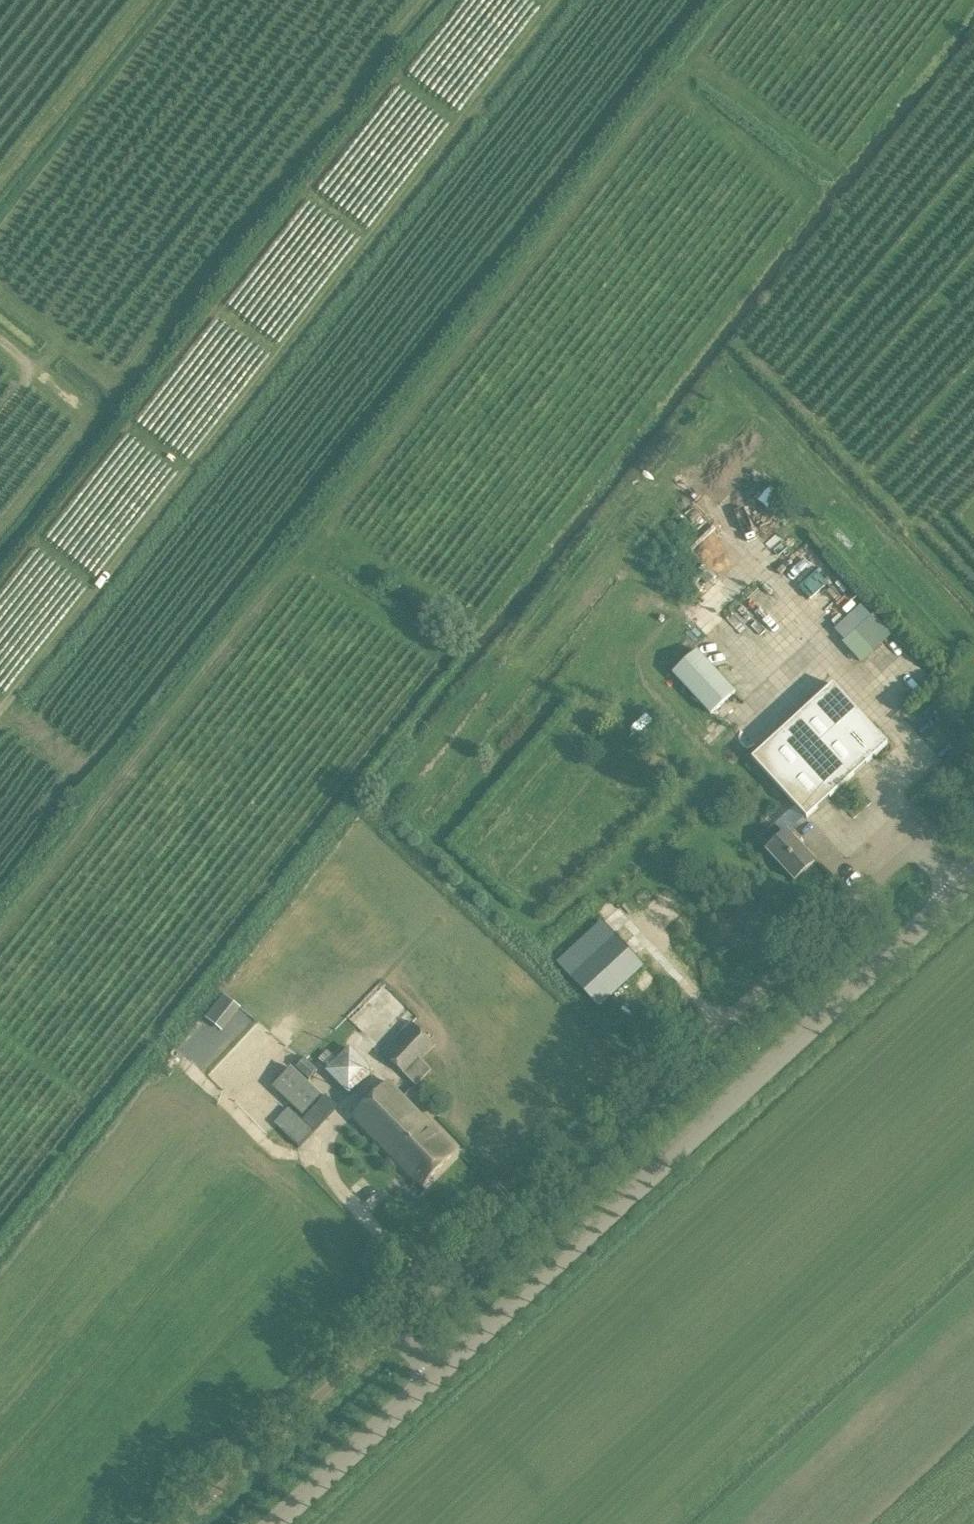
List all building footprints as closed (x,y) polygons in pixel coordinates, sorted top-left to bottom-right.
[(801,587),(813,598),(829,580),(818,569),(801,587)] [(860,605),(834,629),(845,641),(871,617),(860,605)] [(845,641),(842,643),(861,664),(892,635),(873,615),(871,617),(845,641)] [(673,674),(712,715),(737,692),(699,650),(673,674)] [(808,818),(882,750),(889,744),(834,684),(753,759),(808,818)] [(796,880),(816,861),(789,832),(786,835),(776,825),(763,837),(772,847),(769,851),(796,880)] [(599,1006),(643,966),(604,923),(560,963),(599,1006)] [(224,994),(205,1017),(223,1032),(242,1008),(224,994)] [(435,1046),(412,1024),(411,1023),(382,1053),(406,1076),(417,1086),(431,1071),(421,1061),(435,1046)] [(327,1068),(352,1092),(376,1068),(350,1043),(327,1068)] [(319,1071),(305,1058),(296,1067),(310,1080),(319,1071)] [(300,1147),(338,1106),(325,1094),(322,1096),(291,1067),(272,1087),(304,1116),(302,1119),(289,1107),(275,1123),(300,1147)] [(422,1187),(457,1152),(389,1083),(354,1117),(422,1187)]
